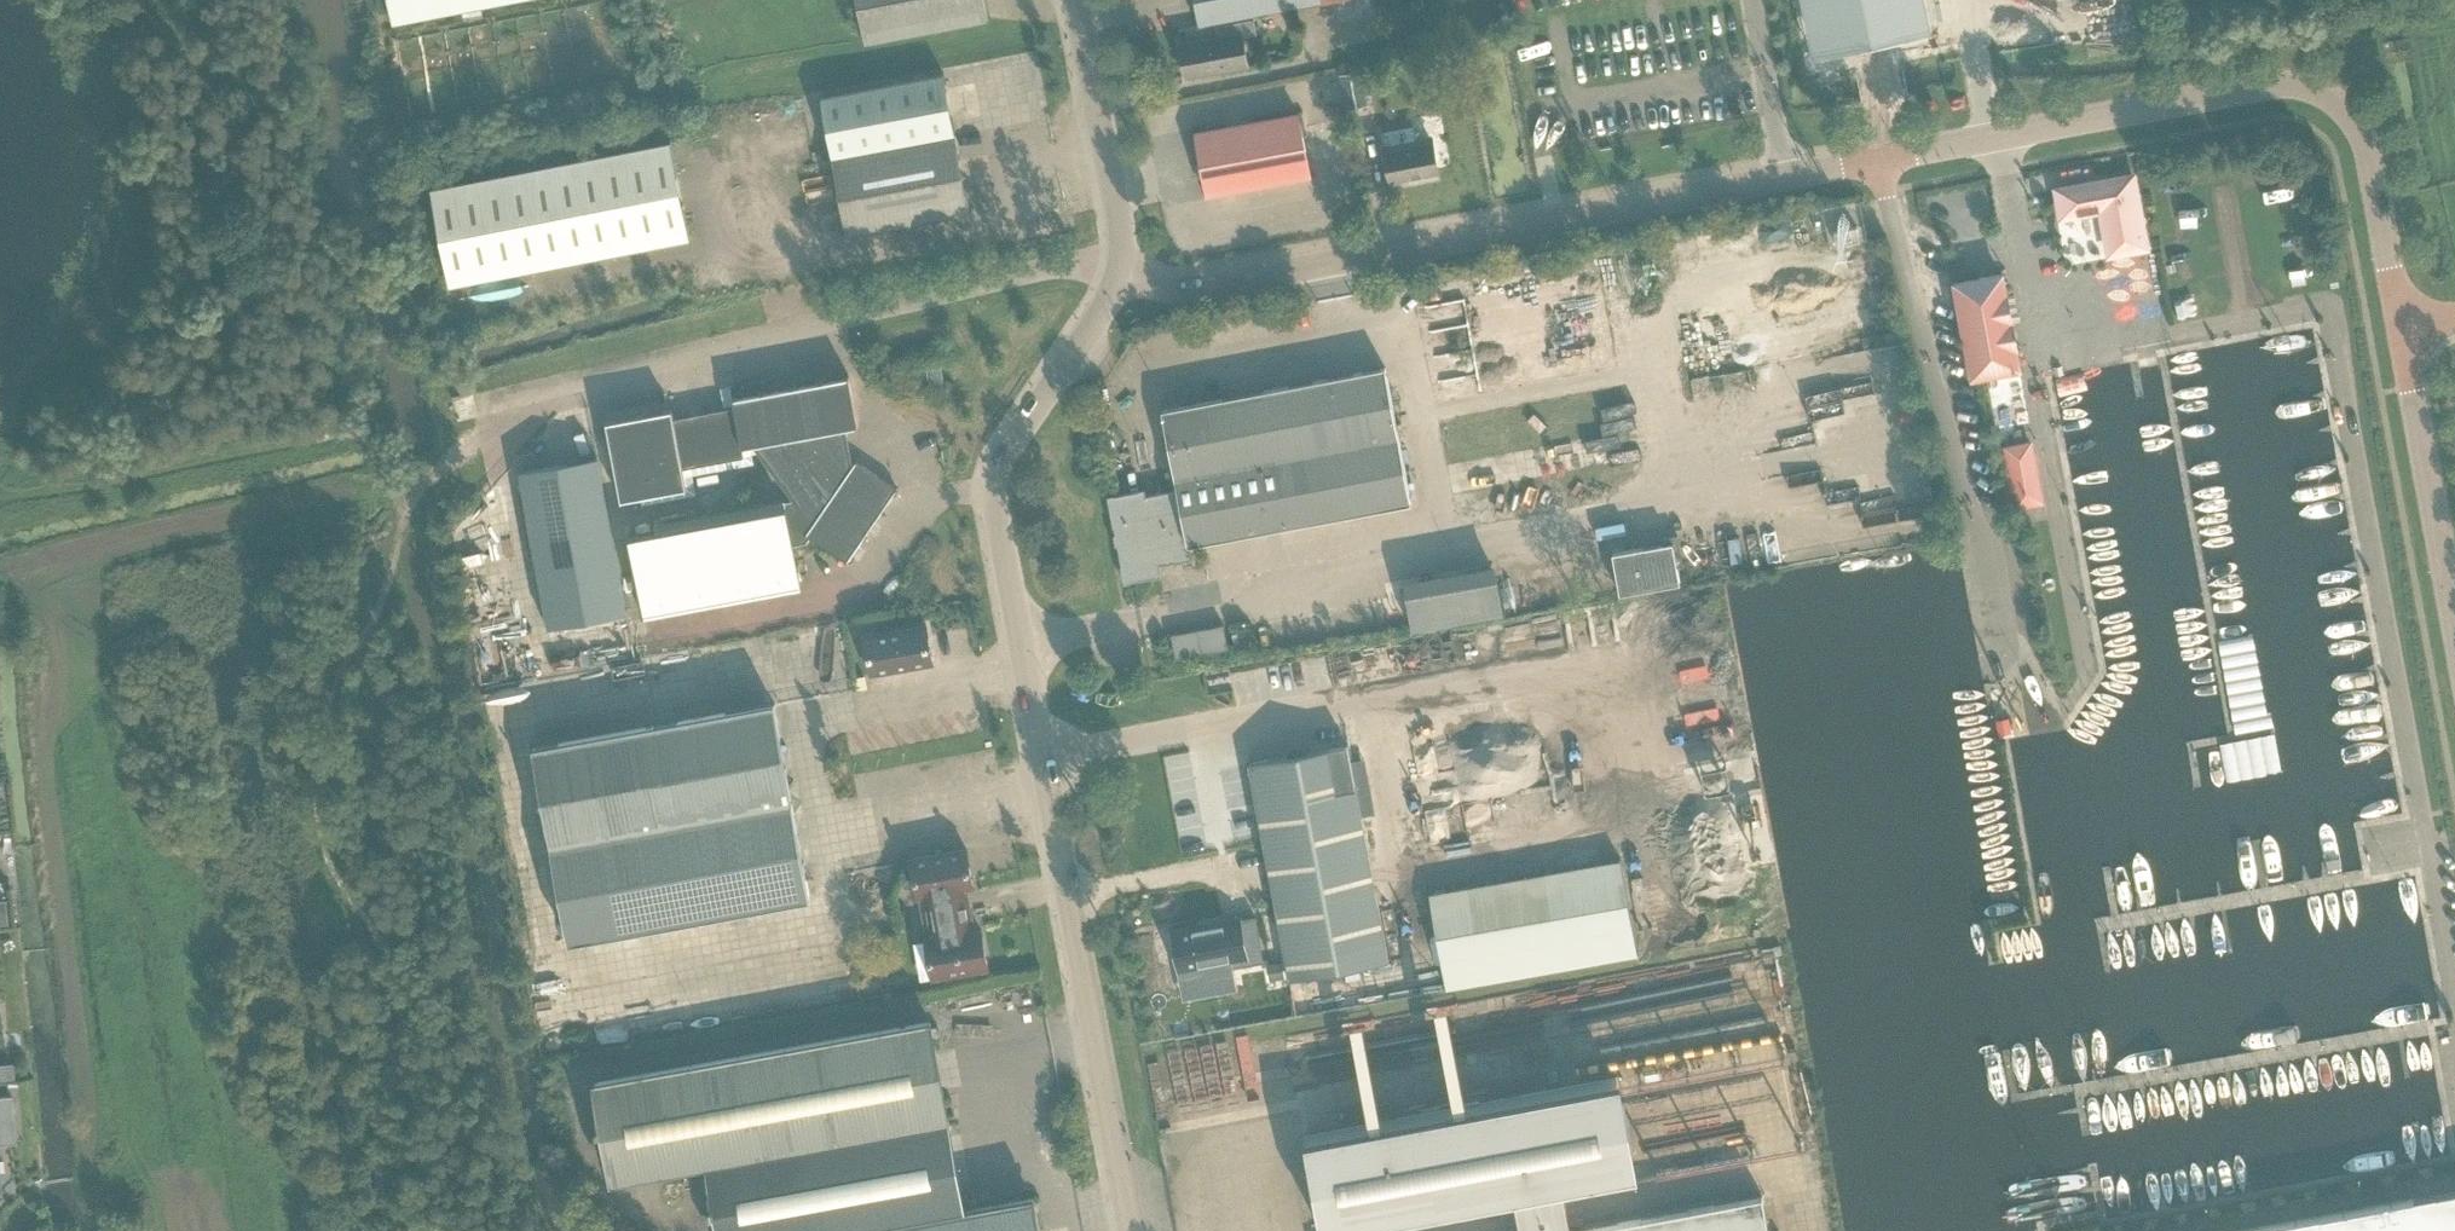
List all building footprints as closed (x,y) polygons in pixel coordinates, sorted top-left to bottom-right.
[(394,22),(505,0),(390,0),(394,22)] [(865,43),(988,20),(984,0),(857,0),(865,43)] [(1199,25),(1321,1),(1321,0),(1194,0),(1199,25)] [(1930,0),(1807,0),(1819,56),(1937,31),(1930,0)] [(1179,44),(1186,78),(1249,66),(1244,36),(1257,34),(1254,19),(1215,26),(1217,37),(1179,44)] [(1340,75),(1346,110),(1368,105),(1361,71),(1340,75)] [(847,234),(969,211),(943,73),(821,96),(847,234)] [(1431,97),(1414,101),(1417,113),(1434,109),(1431,97)] [(1432,142),(1416,145),(1410,111),(1378,117),(1391,182),(1438,173),(1432,142)] [(1197,134),(1208,192),(1309,173),(1298,115),(1197,134)] [(450,285),(689,238),(671,141),(431,188),(450,285)] [(2143,235),(2144,235),(2132,175),(2095,182),(2096,183),(2057,190),(2062,217),(2101,210),(2107,242),(2108,247),(2113,251),(2141,246),(2144,240),(2143,235)] [(1859,241),(1856,227),(1834,232),(1836,246),(1859,241)] [(1983,378),(2022,371),(2009,302),(2021,300),(2023,296),(2015,253),(2006,247),(1955,256),(1960,286),(1958,286),(1959,292),(1976,380),(1983,378)] [(927,369),(929,384),(944,381),(941,367),(927,369)] [(1145,496),(1144,490),(1108,497),(1124,583),(1160,576),(1158,565),(1191,558),(1189,545),(1411,503),(1385,367),(1162,410),(1177,490),(1145,496)] [(842,448),(847,446),(845,436),(840,436),(838,430),(858,426),(849,376),(733,398),(734,407),(673,418),(672,409),(606,421),(621,500),(686,488),(683,468),(744,457),(742,448),(760,444),(800,499),(784,502),(784,501),(654,525),(655,532),(627,538),(641,609),(800,580),(793,545),(806,543),(810,537),(847,562),(897,489),(856,461),(847,474),(842,448)] [(2032,440),(2003,446),(2015,509),(2044,504),(2032,440)] [(598,459),(521,473),(549,626),(626,612),(598,459)] [(1619,594),(1680,584),(1677,565),(1683,564),(1678,536),(1662,538),(1663,544),(1613,553),(1619,594)] [(504,576),(501,544),(467,547),(471,587),(495,585),(498,618),(522,616),(518,575),(504,576)] [(1412,631),(1504,614),(1497,577),(1406,593),(1412,631)] [(926,625),(864,636),(871,675),(933,663),(926,625)] [(1171,635),(1175,658),(1228,648),(1223,625),(1171,635)] [(533,748),(569,941),(810,897),(774,704),(533,748)] [(1249,764),(1290,979),(1388,961),(1347,745),(1249,764)] [(925,940),(932,979),(988,968),(981,930),(968,933),(966,923),(972,921),(966,889),(973,887),(966,849),(910,859),(917,898),(920,897),(928,940),(925,940)] [(1620,857),(1429,893),(1447,988),(1638,952),(1620,857)] [(0,904),(0,928),(9,928),(8,904),(0,904)] [(1223,922),(1171,932),(1179,971),(1181,979),(1202,975),(1203,981),(1232,976),(1230,968),(1263,962),(1254,917),(1232,921),(1232,922),(1223,923),(1223,922)] [(1282,961),(1266,964),(1269,985),(1286,982),(1282,961)] [(1033,1198),(965,1210),(948,1120),(930,1022),(594,1083),(612,1181),(706,1163),(718,1230),(1039,1230),(1033,1198)] [(1200,1070),(1213,1068),(1210,1046),(1196,1048),(1200,1070)] [(1169,1054),(1172,1073),(1188,1070),(1185,1052),(1169,1054)] [(1561,1193),(1636,1179),(1617,1076),(1305,1135),(1323,1230),(1361,1230),(1519,1201),(1525,1230),(1569,1230),(1561,1193)] [(14,1131),(11,1095),(0,1097),(0,1132),(14,1131)] [(2413,1197),(2413,1198),(2237,1230),(2454,1230),(2454,1189),(2413,1197)] [(1762,1195),(1570,1230),(1768,1230),(1762,1195)]
